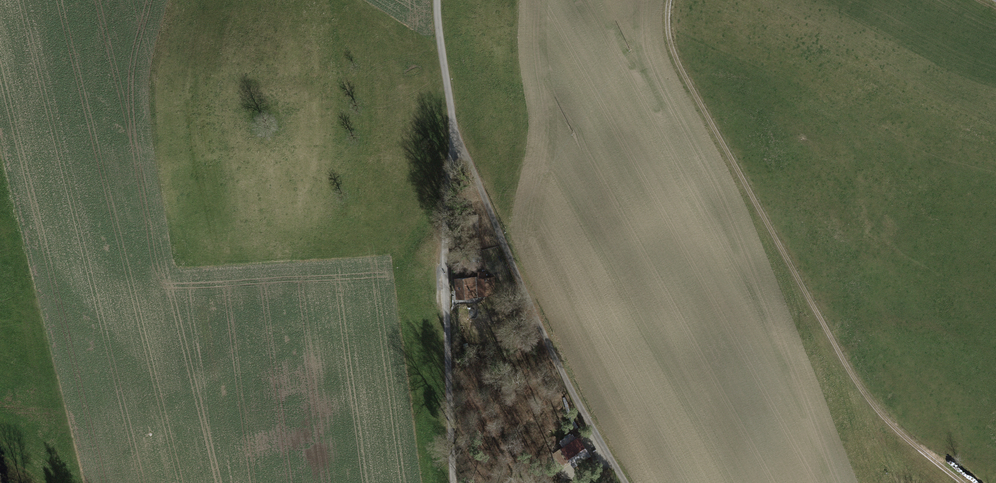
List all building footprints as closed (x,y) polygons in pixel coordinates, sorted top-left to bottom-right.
[(478,277),(458,279),(459,297),(495,294),(494,277),(486,278),(486,272),(478,272),(478,277)] [(589,455),(578,439),(563,449),(569,458),(574,465),(589,455)] [(569,458),(563,449),(554,455),(559,464),(569,458)]
